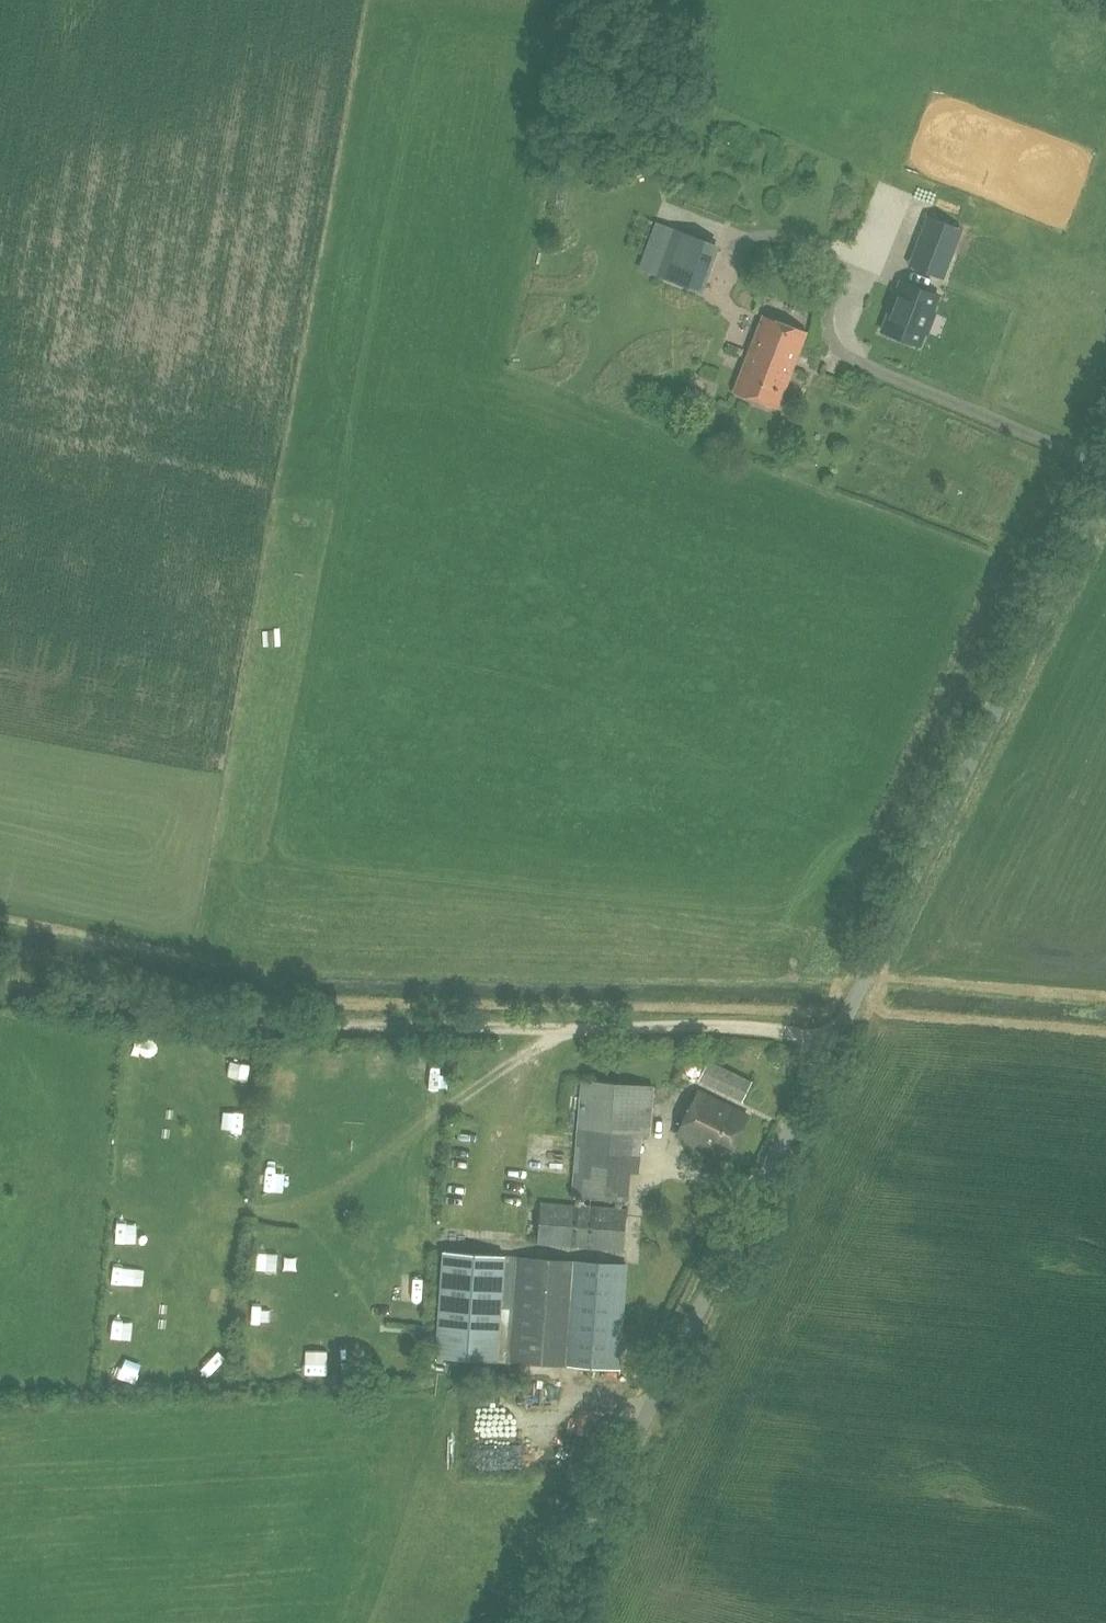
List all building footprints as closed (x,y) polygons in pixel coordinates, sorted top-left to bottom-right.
[(920,237),(918,242),(941,250),(932,273),(926,270),(926,271),(944,278),(953,253),(949,252),(959,227),(928,215),(920,237)] [(674,229),(658,275),(702,291),(719,245),(674,229)] [(937,297),(901,282),(880,331),(916,347),(924,328),(918,326),(923,313),(929,316),(937,297)] [(779,408),(808,331),(764,314),(735,391),(779,408)] [(247,1042),(225,1052),(237,1078),(258,1069),(247,1042)] [(751,1081),(709,1061),(700,1080),(742,1100),(751,1081)] [(580,1101),(573,1195),(630,1199),(635,1134),(653,1135),(655,1084),(582,1079),(580,1101)] [(699,1091),(678,1133),(728,1158),(749,1115),(699,1091)] [(243,1103),(242,1121),(253,1122),(255,1104),(243,1103)] [(271,1143),(291,1143),(291,1120),(271,1120),(271,1143)] [(267,1162),(266,1186),(291,1188),(292,1163),(267,1162)] [(542,1203),(539,1243),(624,1249),(627,1210),(542,1203)] [(139,1251),(144,1233),(121,1227),(116,1246),(139,1251)] [(285,1274),(285,1245),(260,1245),(259,1273),(285,1274)] [(443,1251),(436,1357),(499,1361),(506,1255),(443,1251)] [(618,1368),(625,1264),(518,1257),(512,1361),(618,1368)] [(134,1336),(133,1322),(112,1325),(114,1338),(134,1336)] [(334,1376),(334,1350),(311,1350),(311,1376),(334,1376)] [(217,1380),(236,1369),(227,1355),(209,1366),(217,1380)] [(394,1372),(412,1371),(412,1358),(394,1359),(394,1372)] [(656,1575),(649,1590),(661,1596),(668,1580),(656,1575)]
